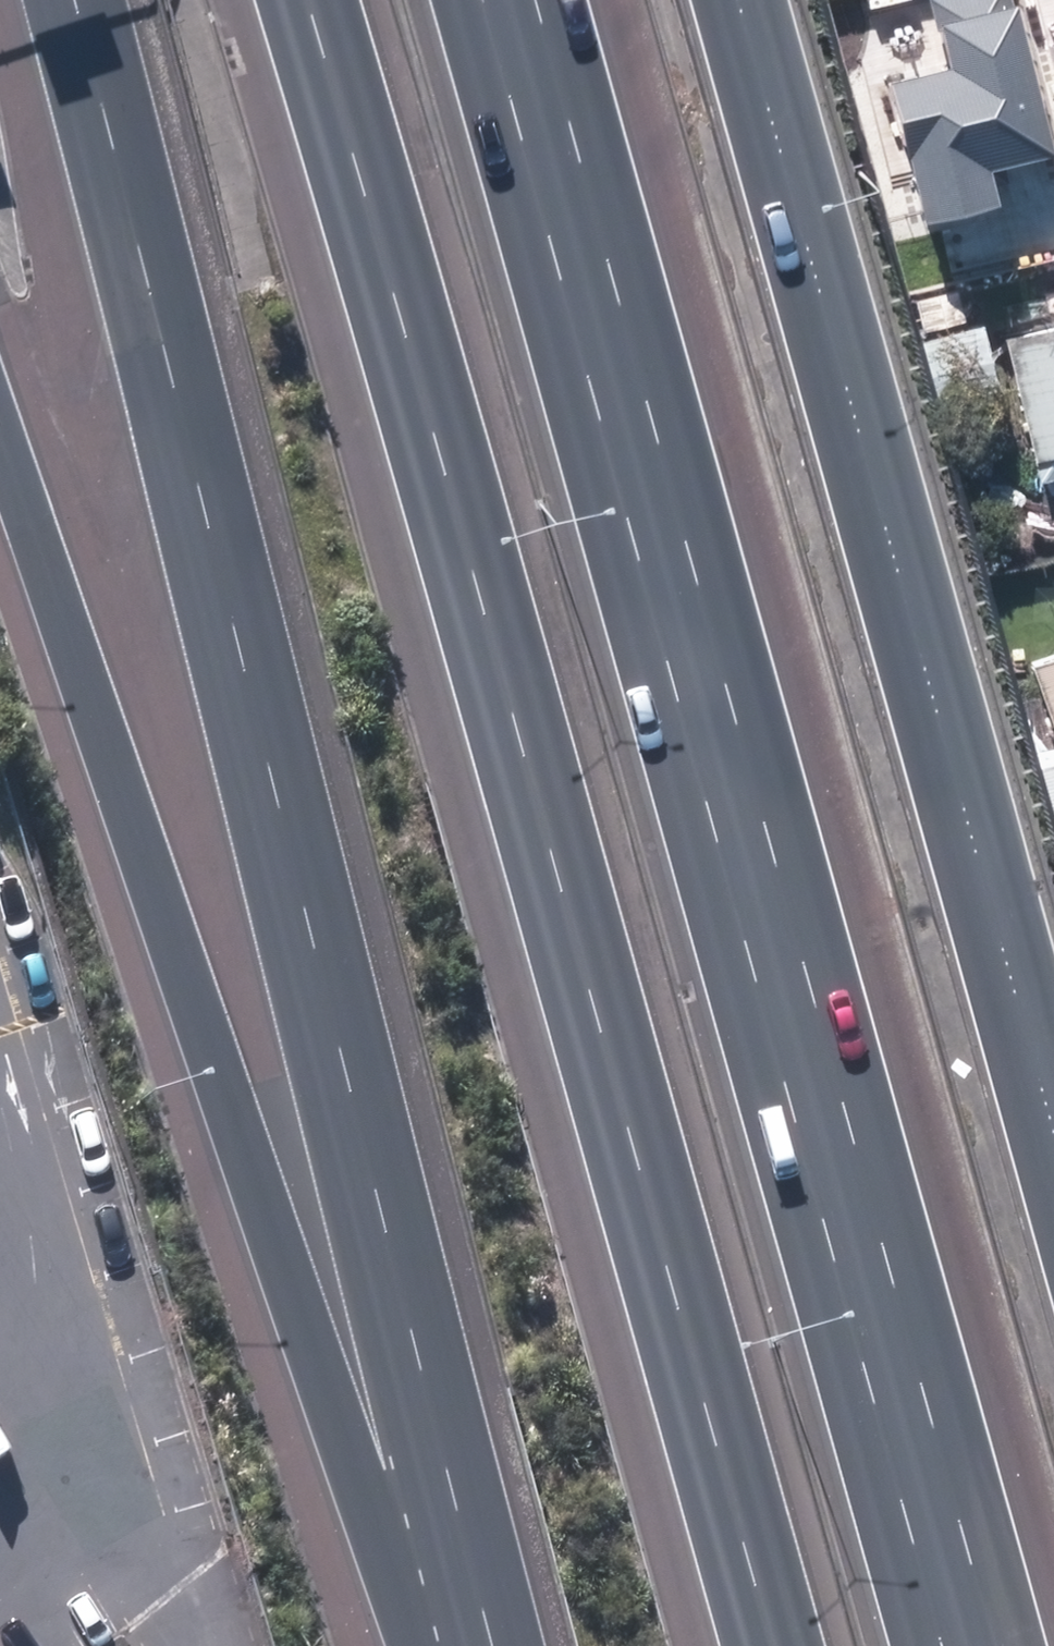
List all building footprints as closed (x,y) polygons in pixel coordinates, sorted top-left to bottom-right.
[(1000,206),(992,171),(1026,162),(1053,156),(1053,150),(1019,6),(1015,8),(1013,0),(935,0),(952,73),(895,86),(928,223),(1000,206)] [(1025,320),(1053,439),(1053,313),(1025,320)] [(1017,661),(1031,713),(1052,765),(1053,765),(1053,648),(1017,661)]
